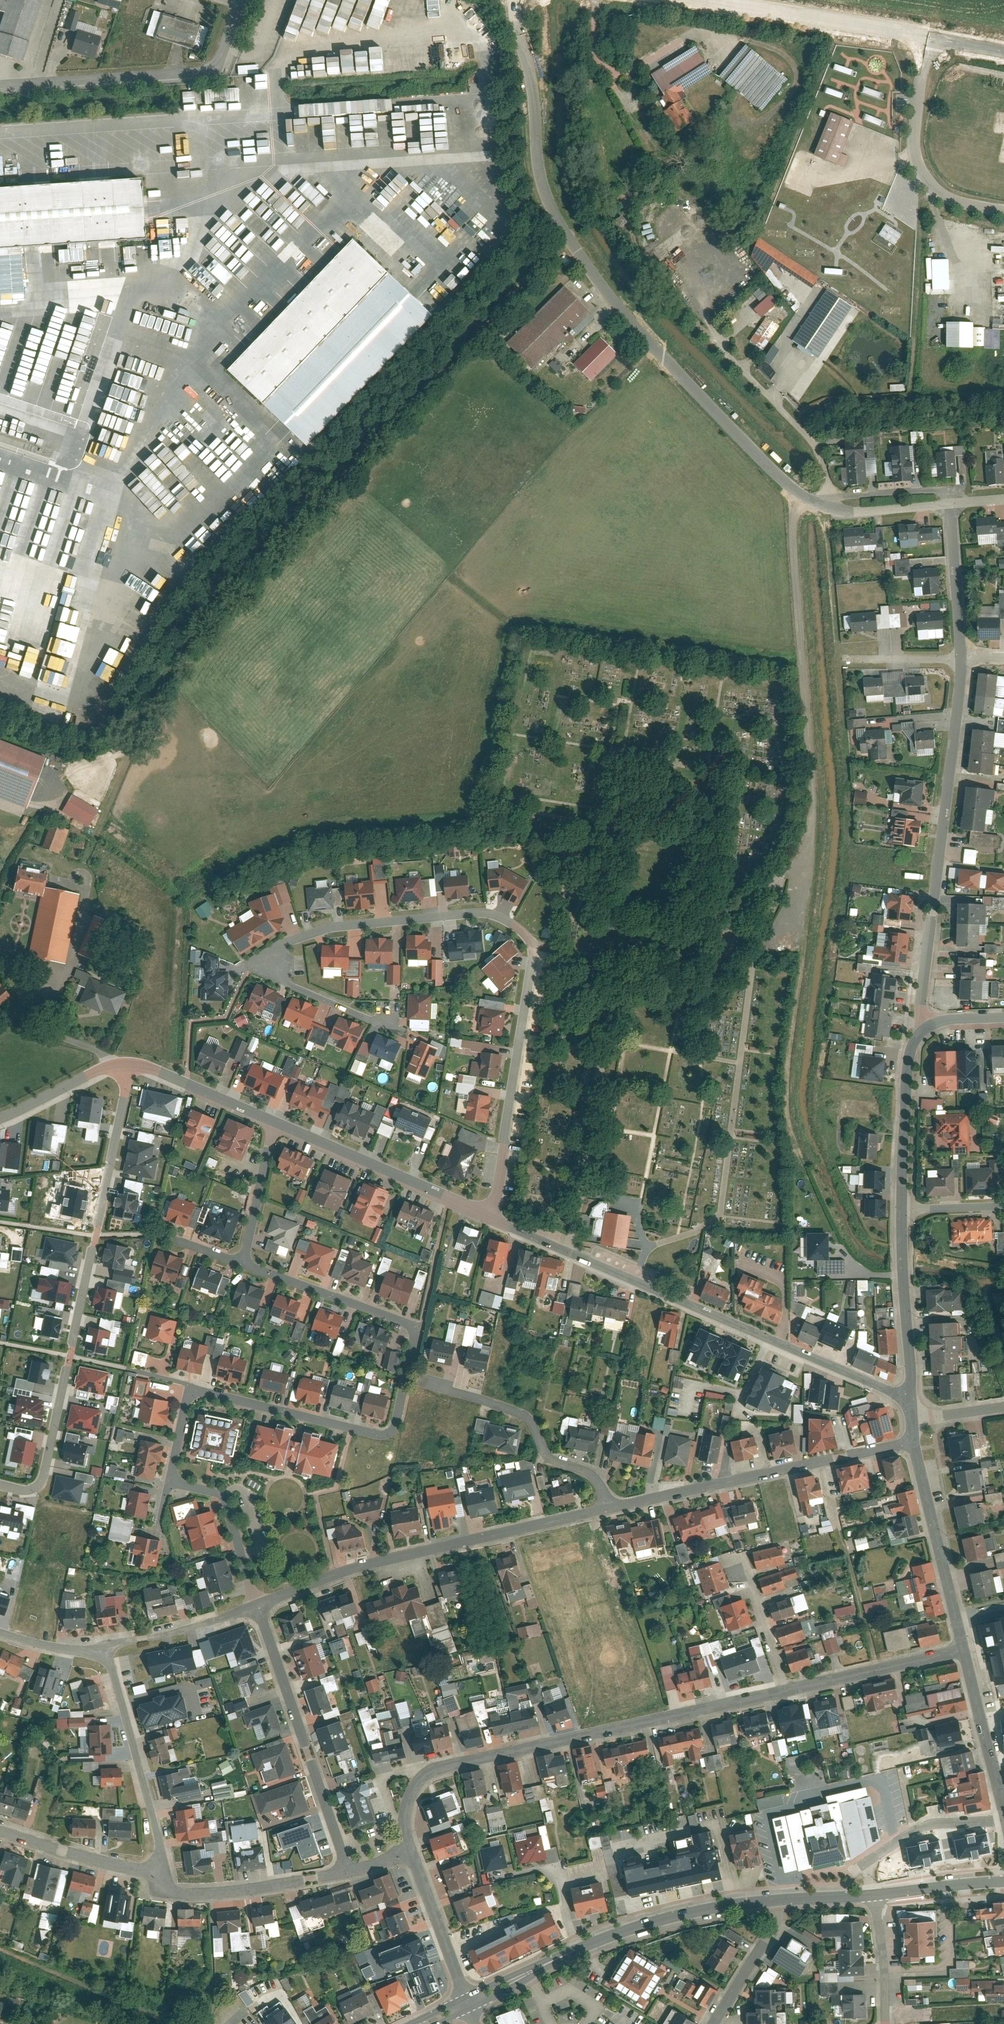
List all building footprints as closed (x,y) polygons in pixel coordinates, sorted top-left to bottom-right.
[(0,15),(0,16),(0,58),(23,64),(42,0),(0,0),(0,15)] [(327,43),(340,0),(296,0),(286,32),(298,35),(298,34),(313,38),(327,43)] [(339,14),(350,17),(356,0),(343,0),(339,14)] [(352,21),(365,25),(372,0),(358,0),(352,21)] [(389,0),(375,0),(368,19),(381,23),(389,0)] [(427,10),(440,10),(439,0),(427,0),(427,10)] [(75,32),(79,13),(73,11),(69,30),(75,32)] [(198,27),(152,12),(144,37),(190,51),(198,27)] [(79,24),(70,52),(92,59),(101,31),(79,24)] [(788,79),(748,44),(721,74),(761,109),(788,79)] [(713,73),(697,45),(653,71),(670,98),(713,73)] [(239,87),(204,89),(204,104),(213,104),(214,109),(240,108),(239,87)] [(879,98),(881,92),(864,87),(862,93),(879,98)] [(855,121),(833,112),(816,153),(838,162),(855,121)] [(864,119),(879,125),(881,121),(866,114),(864,119)] [(314,137),(313,120),(302,121),(303,138),(314,137)] [(433,142),(430,129),(425,130),(425,129),(420,130),(423,147),(427,146),(426,143),(433,142)] [(445,144),(444,129),(435,130),(436,145),(445,144)] [(59,140),(49,141),(51,158),(56,157),(57,162),(62,161),(60,150),(53,151),(52,145),(59,144),(59,140)] [(115,169),(111,169),(111,175),(128,175),(128,166),(115,166),(115,169)] [(0,193),(0,249),(134,238),(130,183),(0,193)] [(273,207),(282,199),(269,185),(260,193),(273,207)] [(776,199),(789,204),(795,191),(782,185),(776,199)] [(249,205),(240,213),(262,234),(270,226),(249,205)] [(443,232),(457,220),(449,212),(439,221),(444,227),(441,230),(443,232)] [(893,245),(901,235),(886,224),(879,234),(893,245)] [(450,231),(442,240),(449,246),(457,237),(450,231)] [(820,277),(759,237),(751,257),(760,269),(766,275),(774,263),(813,289),(820,277)] [(384,273),(350,241),(340,251),(225,371),(259,404),(384,273)] [(135,246),(123,247),(123,265),(135,264),(135,246)] [(205,258),(202,254),(183,273),(215,305),(226,294),(234,302),(252,284),(216,248),(205,258)] [(418,306),(384,273),(259,404),(293,436),(418,306)] [(588,311),(559,282),(504,336),(527,358),(566,319),(573,327),(588,311)] [(851,306),(825,289),(791,342),(817,358),(851,306)] [(426,300),(434,307),(441,299),(433,292),(426,300)] [(753,310),(762,318),(778,302),(770,294),(753,310)] [(68,306),(49,379),(62,382),(80,309),(68,306)] [(780,325),(767,316),(750,341),(763,350),(780,325)] [(975,321),(948,321),(947,346),(975,347),(975,321)] [(591,381),(618,355),(600,337),(573,363),(591,381)] [(13,340),(2,387),(15,390),(26,343),(13,340)] [(225,346),(218,355),(228,364),(235,355),(225,346)] [(772,348),(764,360),(769,364),(778,352),(772,348)] [(217,364),(214,367),(220,374),(224,371),(217,364)] [(865,441),(845,442),(849,485),(868,484),(865,441)] [(912,480),(909,446),(891,447),(894,481),(912,480)] [(955,452),(936,453),(938,478),(957,477),(955,452)] [(986,465),(988,484),(1003,483),(1003,464),(986,465)] [(996,518),(976,519),(977,537),(997,535),(996,518)] [(13,549),(20,525),(7,521),(0,543),(0,545),(13,549)] [(920,525),(897,526),(899,545),(921,543),(920,525)] [(867,528),(842,531),(844,549),(869,547),(867,528)] [(76,540),(83,541),(85,530),(77,529),(76,540)] [(197,558),(205,549),(190,534),(181,542),(197,558)] [(64,551),(78,554),(81,544),(66,540),(64,551)] [(896,577),(910,576),(909,559),(900,559),(900,554),(891,554),(891,560),(895,560),(896,577)] [(941,569),(914,570),(914,587),(922,587),(941,586),(941,569)] [(137,588),(145,576),(141,573),(132,584),(137,588)] [(160,605),(126,586),(120,596),(125,599),(119,610),(126,614),(132,604),(154,617),(160,605)] [(942,596),(941,586),(922,587),(922,597),(942,596)] [(34,658),(47,608),(36,605),(23,656),(34,658)] [(876,614),(850,615),(851,633),(877,632),(876,614)] [(943,616),(918,617),(919,634),(944,633),(943,616)] [(1000,619),(978,619),(978,641),(1000,641),(1000,619)] [(998,678),(979,676),(975,716),(995,718),(998,678)] [(927,678),(904,680),(906,697),(928,695),(927,678)] [(883,681),(862,682),(863,699),(884,698),(883,681)] [(848,728),(867,727),(867,719),(847,720),(848,728)] [(873,759),(889,757),(886,724),(870,725),(873,759)] [(996,734),(972,732),(968,776),(991,778),(996,734)] [(934,733),(914,735),(915,751),(935,749),(934,733)] [(0,738),(0,798),(29,809),(49,757),(0,738)] [(927,778),(894,776),(893,792),(903,793),(902,805),(925,807),(927,778)] [(868,804),(870,791),(858,789),(856,802),(868,804)] [(992,791),(967,789),(963,832),(988,835),(992,791)] [(64,811),(92,826),(101,809),(74,794),(64,811)] [(920,822),(897,820),(895,844),(914,846),(916,832),(919,833),(920,822)] [(52,822),(44,846),(63,853),(71,828),(52,822)] [(965,849),(963,863),(976,865),(978,850),(965,849)] [(49,869),(21,863),(15,889),(43,895),(46,884),(49,869)] [(508,865),(490,867),(493,889),(504,888),(508,890),(505,896),(520,904),(534,880),(508,865)] [(980,889),(981,869),(960,867),(958,887),(980,889)] [(542,869),(536,871),(538,878),(545,876),(542,869)] [(986,890),(1003,891),(1003,872),(987,871),(986,890)] [(295,873),(292,883),(299,885),(302,875),(295,873)] [(473,874),(447,875),(448,895),(474,894),(473,874)] [(424,875),(398,878),(401,901),(426,898),(424,875)] [(377,879),(348,881),(350,908),(379,905),(377,879)] [(272,886),(274,893),(277,892),(281,904),(295,900),(288,880),(272,886)] [(83,893),(46,884),(43,895),(30,953),(68,961),(83,893)] [(335,884),(309,887),(312,910),(337,907),(335,884)] [(257,914),(230,929),(244,953),(281,930),(283,931),(288,917),(285,916),(281,904),(277,892),(274,893),(251,901),(257,914)] [(914,898),(889,896),(886,923),(911,925),(914,898)] [(210,900),(197,909),(205,920),(216,912),(214,910),(216,908),(210,900)] [(990,924),(991,903),(960,902),(959,923),(985,923),(990,924)] [(111,923),(94,915),(77,954),(94,962),(111,923)] [(872,931),(882,932),(883,916),(874,915),(872,931)] [(985,923),(959,923),(959,945),(985,945),(985,923)] [(451,940),(452,959),(468,958),(467,951),(487,950),(485,928),(459,930),(459,940),(451,940)] [(498,930),(494,940),(503,944),(508,935),(498,930)] [(435,958),(435,940),(430,940),(430,933),(410,933),(410,958),(430,958),(435,958)] [(906,966),(909,935),(889,933),(887,951),(886,964),(906,966)] [(370,937),(369,960),(397,961),(397,938),(370,937)] [(485,967),(505,991),(517,981),(515,980),(519,975),(519,969),(511,961),(522,951),(511,939),(495,953),(499,957),(485,967)] [(354,944),(325,943),(324,967),(345,967),(344,974),(348,974),(348,977),(364,977),(365,958),(353,958),(354,944)] [(230,980),(230,969),(222,969),(223,954),(207,948),(203,958),(208,960),(207,986),(204,988),(203,998),(226,999),(226,997),(229,998),(230,987),(232,988),(232,981),(230,980)] [(872,962),(886,964),(887,951),(874,949),(872,962)] [(191,962),(200,962),(200,950),(191,950),(191,962)] [(709,974),(717,976),(722,957),(713,955),(709,974)] [(988,958),(958,956),(957,967),(959,967),(959,973),(963,974),(963,979),(986,981),(988,958)] [(446,958),(435,958),(430,958),(430,978),(439,978),(439,985),(445,985),(446,958)] [(404,983),(404,963),(391,963),(391,983),(404,983)] [(857,971),(869,972),(870,965),(857,963),(857,971)] [(90,977),(91,977),(92,975),(76,969),(73,977),(80,980),(74,995),(81,997),(90,977)] [(898,976),(872,973),(865,1034),(890,1037),(893,1016),(890,1016),(892,1000),(895,1000),(898,976)] [(91,977),(90,977),(81,997),(78,1004),(101,1013),(102,1009),(117,1016),(127,992),(91,977)] [(362,979),(350,979),(350,994),(362,995),(362,979)] [(986,981),(963,979),(961,1001),(985,1002),(986,981)] [(250,996),(246,1007),(259,1013),(262,1006),(275,1011),(283,992),(259,982),(252,997),(250,996)] [(0,984),(0,1007),(11,997),(0,984)] [(435,993),(412,992),(411,1019),(434,1020),(435,993)] [(295,995),(287,1017),(313,1028),(309,1039),(327,1046),(334,1028),(317,1021),(323,1006),(295,995)] [(481,1031),(505,1035),(509,1010),(487,1005),(483,1008),(481,1020),(483,1024),(481,1031)] [(246,1013),(236,1018),(240,1027),(251,1022),(246,1013)] [(343,1014),(333,1035),(342,1039),(339,1045),(355,1052),(357,1046),(359,1047),(369,1026),(343,1014)] [(404,1042),(380,1032),(372,1052),(396,1061),(404,1042)] [(235,1052),(233,1056),(243,1060),(251,1041),(241,1037),(235,1052)] [(235,1052),(209,1040),(200,1061),(226,1073),(233,1056),(235,1052)] [(995,1043),(995,1073),(1003,1073),(1003,1043),(995,1043)] [(419,1044),(409,1069),(428,1078),(439,1052),(419,1044)] [(963,1088),(963,1049),(936,1049),(937,1089),(963,1088)] [(982,1049),(963,1049),(963,1088),(986,1088),(985,1063),(982,1063),(982,1049)] [(505,1054),(484,1051),(483,1060),(475,1059),(473,1073),(501,1078),(505,1054)] [(866,1055),(863,1078),(877,1080),(884,1080),(887,1058),(866,1055)] [(293,1077),(298,1065),(300,1060),(291,1056),(284,1073),(289,1075),(293,1077)] [(284,1073),(255,1061),(246,1083),(279,1097),(289,1075),(284,1073)] [(293,1077),(300,1079),(304,1067),(298,1065),(293,1077)] [(310,1106),(321,1111),(332,1087),(317,1081),(315,1085),(302,1079),(292,1103),(308,1110),(310,1106)] [(181,1097),(149,1091),(145,1114),(177,1120),(181,1097)] [(471,1091),(467,1118),(490,1122),(494,1095),(471,1091)] [(107,1096),(84,1093),(81,1119),(103,1122),(107,1096)] [(921,1110),(943,1110),(943,1099),(921,1099),(921,1110)] [(339,1125),(368,1136),(378,1112),(349,1100),(346,1109),(343,1108),(339,1118),(342,1119),(339,1125)] [(398,1125),(427,1138),(436,1118),(406,1105),(398,1125)] [(218,1115),(193,1107),(182,1141),(207,1149),(218,1115)] [(972,1152),(970,1114),(939,1116),(940,1132),(945,1132),(944,1135),(950,1142),(954,1141),(955,1153),(972,1152)] [(991,1114),(988,1122),(996,1126),(1000,1117),(991,1114)] [(256,1124),(231,1116),(220,1148),(245,1157),(256,1124)] [(39,1121),(34,1150),(52,1153),(57,1124),(39,1121)] [(159,1139),(127,1132),(119,1174),(150,1180),(159,1139)] [(862,1132),(859,1156),(877,1158),(879,1134),(862,1132)] [(25,1142),(11,1140),(11,1142),(6,1141),(6,1139),(0,1138),(0,1165),(22,1168),(25,1142)] [(482,1148),(459,1138),(452,1155),(450,1154),(444,1156),(441,1161),(443,1168),(445,1169),(445,1170),(468,1180),(482,1148)] [(319,1157),(290,1144),(280,1167),(309,1180),(319,1157)] [(993,1166),(969,1167),(970,1195),(999,1194),(999,1174),(1003,1174),(1002,1158),(993,1159),(993,1166)] [(342,1211),(343,1207),(356,1178),(329,1166),(315,1199),(342,1211)] [(867,1169),(866,1187),(888,1188),(888,1169),(867,1169)] [(940,1177),(927,1177),(927,1196),(954,1194),(953,1169),(939,1169),(940,1177)] [(368,1180),(353,1214),(380,1226),(395,1192),(368,1180)] [(143,1191),(121,1186),(114,1216),(136,1222),(143,1191)] [(13,1188),(0,1187),(0,1209),(10,1210),(13,1188)] [(309,1189),(302,1187),(297,1201),(304,1204),(309,1189)] [(90,1193),(67,1188),(60,1215),(84,1220),(90,1193)] [(409,1196),(399,1219),(413,1225),(415,1221),(424,1224),(421,1231),(431,1235),(442,1210),(409,1196)] [(196,1205),(172,1197),(165,1217),(189,1226),(196,1205)] [(868,1197),(867,1215),(887,1217),(888,1198),(868,1197)] [(223,1214),(212,1210),(205,1231),(234,1241),(245,1211),(227,1204),(223,1214)] [(342,1211),(339,1216),(344,1218),(348,1209),(343,1207),(342,1211)] [(631,1215),(606,1212),(601,1248),(627,1251),(631,1215)] [(302,1223),(277,1214),(270,1233),(277,1235),(275,1241),(294,1247),(302,1223)] [(961,1220),(955,1221),(956,1242),(996,1239),(995,1218),(989,1219),(989,1217),(961,1219),(961,1220)] [(308,1225),(317,1228),(319,1222),(310,1219),(308,1225)] [(487,1230),(464,1222),(458,1240),(470,1244),(465,1258),(476,1262),(487,1230)] [(386,1230),(379,1227),(374,1240),(381,1243),(386,1230)] [(834,1232),(812,1232),(812,1259),(835,1258),(834,1232)] [(48,1267),(66,1270),(67,1264),(71,1264),(73,1253),(75,1253),(78,1241),(45,1235),(40,1259),(49,1260),(48,1267)] [(353,1235),(351,1242),(357,1244),(359,1237),(353,1235)] [(513,1243),(491,1238),(484,1270),(505,1275),(513,1243)] [(306,1254),(310,1242),(300,1239),(296,1250),(306,1254)] [(127,1246),(108,1242),(102,1267),(121,1271),(127,1246)] [(325,1277),(333,1250),(310,1242),(306,1254),(304,1259),(314,1263),(311,1273),(325,1277)] [(539,1249),(524,1246),(518,1279),(529,1281),(529,1279),(541,1281),(546,1255),(538,1254),(539,1249)] [(186,1259),(154,1247),(146,1269),(178,1281),(186,1259)] [(364,1252),(353,1248),(344,1275),(350,1277),(349,1279),(368,1286),(375,1262),(362,1258),(364,1252)] [(424,1248),(420,1259),(429,1262),(433,1251),(424,1248)] [(699,1267),(716,1273),(721,1257),(712,1254),(713,1251),(706,1248),(699,1267)] [(566,1259),(546,1255),(541,1281),(538,1295),(547,1296),(551,1274),(559,1276),(560,1272),(563,1272),(567,1268),(568,1263),(566,1259)] [(226,1273),(202,1265),(195,1286),(219,1294),(226,1273)] [(41,1267),(39,1273),(48,1275),(50,1269),(41,1267)] [(419,1280),(390,1270),(381,1293),(410,1304),(419,1280)] [(771,1281),(748,1271),(742,1287),(746,1288),(744,1295),(748,1296),(747,1298),(752,1300),(768,1289),(771,1281)] [(73,1279),(49,1274),(43,1301),(66,1307),(73,1279)] [(269,1289),(243,1279),(234,1303),(248,1309),(250,1305),(261,1309),(269,1289)] [(736,1289),(711,1279),(704,1297),(728,1307),(736,1289)] [(851,1280),(848,1293),(856,1295),(859,1282),(851,1280)] [(119,1287),(99,1283),(93,1310),(113,1314),(119,1287)] [(800,1283),(800,1294),(809,1294),(809,1283),(800,1283)] [(950,1287),(930,1288),(931,1310),(968,1308),(968,1289),(950,1290),(950,1287)] [(482,1290),(479,1303),(500,1309),(503,1296),(482,1290)] [(305,1301),(281,1293),(274,1314),(298,1322),(305,1301)] [(593,1293),(592,1300),(590,1313),(609,1316),(613,1296),(593,1293)] [(633,1300),(613,1296),(609,1316),(629,1320),(633,1300)] [(592,1300),(575,1297),(571,1318),(588,1321),(590,1313),(592,1300)] [(8,1299),(0,1298),(0,1308),(7,1309),(8,1299)] [(764,1311),(775,1316),(780,1305),(769,1300),(764,1311)] [(799,1313),(809,1318),(815,1307),(804,1302),(799,1313)] [(348,1315),(322,1307),(314,1329),(340,1337),(348,1315)] [(66,1313),(42,1308),(36,1335),(59,1340),(66,1313)] [(660,1329),(670,1331),(667,1344),(676,1346),(685,1313),(665,1308),(660,1329)] [(174,1318),(149,1313),(145,1336),(170,1341),(174,1318)] [(831,1317),(827,1326),(822,1340),(845,1349),(854,1327),(831,1317)] [(808,1318),(800,1337),(819,1345),(822,1340),(827,1326),(808,1318)] [(966,1362),(964,1320),(931,1322),(934,1374),(942,1374),(960,1373),(959,1362),(966,1362)] [(396,1331),(372,1322),(364,1343),(388,1352),(396,1331)] [(113,1328),(92,1324),(85,1351),(107,1356),(113,1328)] [(759,1349),(704,1325),(687,1363),(704,1371),(705,1367),(710,1370),(717,1354),(728,1359),(722,1374),(738,1381),(743,1370),(748,1373),(759,1349)] [(881,1328),(883,1353),(901,1351),(899,1327),(881,1328)] [(460,1342),(435,1337),(431,1360),(455,1365),(460,1342)] [(204,1373),(212,1345),(196,1341),(194,1348),(185,1346),(180,1366),(204,1373)] [(495,1349),(471,1345),(467,1366),(491,1371),(495,1349)] [(884,1356),(860,1347),(853,1363),(878,1373),(884,1356)] [(404,1351),(389,1348),(386,1367),(400,1370),(404,1351)] [(132,1364),(146,1367),(149,1354),(135,1350),(132,1364)] [(291,1350),(286,1355),(291,1360),(296,1355),(291,1350)] [(245,1381),(250,1359),(224,1353),(218,1375),(245,1381)] [(903,1364),(884,1356),(878,1373),(896,1380),(903,1364)] [(48,1383),(52,1362),(35,1358),(30,1379),(48,1383)] [(778,1408),(791,1414),(797,1400),(795,1400),(801,1388),(790,1383),(794,1375),(768,1362),(749,1401),(776,1413),(778,1408)] [(108,1373),(81,1366),(76,1386),(103,1393),(108,1373)] [(290,1393),(294,1372),(265,1367),(261,1387),(290,1393)] [(968,1373),(960,1373),(942,1374),(942,1398),(969,1398),(968,1373)] [(298,1397),(322,1403),(327,1380),(304,1375),(298,1397)] [(172,1400),(150,1396),(153,1380),(138,1377),(134,1397),(144,1398),(140,1420),(167,1425),(168,1418),(171,1419),(173,1408),(170,1408),(172,1400)] [(675,1377),(674,1387),(683,1388),(683,1378),(675,1377)] [(824,1403),(824,1407),(842,1409),(844,1391),(842,1391),(843,1384),(831,1383),(831,1379),(817,1377),(817,1383),(813,1383),(811,1401),(824,1403)] [(354,1410),(359,1387),(338,1382),(332,1404),(354,1410)] [(388,1418),(394,1396),(371,1390),(366,1412),(388,1418)] [(725,1400),(727,1395),(707,1391),(706,1395),(725,1400)] [(50,1399),(20,1392),(15,1416),(18,1416),(17,1421),(44,1427),(50,1399)] [(105,1409),(116,1411),(119,1397),(109,1395),(105,1409)] [(865,1422),(863,1424),(865,1433),(868,1435),(877,1432),(880,1440),(900,1435),(891,1404),(868,1411),(871,1420),(865,1422)] [(100,1411),(73,1405),(69,1425),(96,1431),(100,1411)] [(204,1413),(195,1453),(236,1461),(245,1421),(204,1413)] [(653,1429),(669,1432),(670,1425),(665,1424),(666,1417),(655,1416),(653,1429)] [(836,1418),(812,1416),(814,1453),(847,1445),(840,1434),(836,1418)] [(501,1449),(521,1454),(527,1427),(507,1422),(506,1424),(490,1421),(485,1442),(502,1446),(501,1449)] [(261,1422),(253,1456),(273,1460),(272,1464),(288,1468),(291,1458),(300,1460),(298,1470),(317,1475),(318,1471),(335,1475),(342,1443),(324,1439),(326,1433),(308,1428),(305,1439),(297,1437),(300,1426),(281,1422),(280,1426),(261,1422)] [(572,1424),(568,1445),(600,1451),(604,1430),(572,1424)] [(797,1427),(773,1433),(780,1457),(804,1451),(797,1427)] [(117,1440),(123,1441),(123,1437),(134,1439),(135,1432),(118,1429),(117,1440)] [(634,1434),(617,1431),(611,1458),(635,1463),(639,1445),(632,1444),(634,1434)] [(642,1432),(639,1445),(635,1463),(654,1466),(661,1432),(653,1431),(652,1434),(642,1432)] [(953,1435),(957,1461),(980,1457),(976,1431),(953,1435)] [(726,1436),(705,1432),(700,1459),(721,1463),(726,1436)] [(695,1437),(673,1434),(668,1461),(691,1464),(695,1437)] [(38,1440),(17,1435),(11,1460),(31,1465),(38,1440)] [(761,1435),(736,1440),(740,1460),(761,1456),(760,1453),(764,1452),(761,1435)] [(164,1444),(164,1442),(144,1438),(137,1474),(157,1478),(161,1460),(164,1461),(167,1445),(164,1444)] [(92,1444),(70,1440),(66,1460),(88,1464),(92,1444)] [(890,1480),(909,1476),(904,1455),(885,1459),(890,1480)] [(873,1487),(868,1461),(839,1467),(844,1493),(873,1487)] [(125,1480),(127,1471),(117,1469),(118,1465),(111,1463),(108,1477),(125,1480)] [(534,1467),(504,1474),(509,1500),(539,1494),(534,1467)] [(985,1467),(959,1470),(962,1492),(988,1488),(985,1467)] [(93,1484),(94,1474),(76,1471),(75,1477),(55,1474),(51,1498),(81,1503),(84,1483),(93,1484)] [(826,1496),(823,1481),(820,1482),(818,1474),(798,1478),(803,1500),(801,1501),(804,1515),(814,1513),(811,1500),(826,1496)] [(126,1491),(127,1481),(117,1480),(116,1490),(126,1491)] [(478,1481),(467,1484),(473,1515),(499,1510),(494,1486),(479,1488),(478,1481)] [(576,1481),(553,1485),(558,1505),(580,1501),(576,1481)] [(998,1484),(990,1485),(991,1492),(999,1491),(998,1484)] [(150,1517),(155,1493),(133,1488),(128,1513),(150,1517)] [(429,1496),(435,1528),(452,1525),(450,1516),(457,1515),(452,1488),(439,1490),(440,1494),(429,1496)] [(906,1516),(919,1513),(923,1513),(918,1488),(901,1492),(903,1502),(892,1504),(894,1513),(905,1511),(906,1516)] [(387,1509),(385,1495),(359,1500),(361,1513),(371,1522),(382,1520),(387,1509)] [(189,1522),(197,1551),(225,1542),(215,1509),(204,1513),(199,1496),(173,1503),(179,1525),(189,1522)] [(858,1508),(878,1503),(877,1498),(856,1503),(858,1508)] [(714,1508),(705,1511),(712,1530),(732,1524),(723,1500),(712,1503),(714,1508)] [(982,1500),(958,1506),(963,1527),(990,1521),(987,1506),(983,1506),(982,1500)] [(739,1525),(761,1520),(757,1502),(735,1508),(739,1525)] [(28,1509),(0,1504),(0,1526),(24,1530),(28,1509)] [(420,1507),(394,1510),(398,1535),(423,1531),(420,1507)] [(704,1507),(677,1517),(685,1540),(712,1530),(705,1511),(704,1507)] [(897,1523),(899,1537),(923,1532),(919,1513),(906,1516),(907,1521),(897,1523)] [(667,1543),(663,1517),(647,1520),(647,1523),(637,1525),(639,1540),(640,1547),(667,1543)] [(639,1540),(637,1525),(636,1519),(608,1522),(611,1542),(619,1541),(619,1547),(632,1546),(632,1541),(639,1540)] [(819,1532),(833,1531),(831,1520),(822,1521),(823,1526),(818,1527),(819,1532)] [(354,1522),(338,1526),(344,1551),(370,1546),(366,1530),(357,1532),(354,1522)] [(988,1533),(965,1538),(971,1561),(993,1555),(988,1533)] [(160,1565),(165,1540),(140,1535),(137,1553),(141,1554),(139,1565),(153,1568),(154,1564),(160,1565)] [(877,1546),(876,1540),(867,1541),(867,1536),(855,1538),(857,1550),(877,1546)] [(680,1564),(690,1561),(685,1542),(674,1545),(680,1564)] [(782,1547),(754,1553),(757,1570),(786,1564),(782,1547)] [(1003,1568),(1003,1552),(994,1554),(998,1569),(1003,1568)] [(519,1553),(499,1559),(509,1591),(525,1586),(522,1576),(525,1575),(519,1553)] [(230,1558),(206,1564),(213,1593),(237,1587),(230,1558)] [(927,1575),(928,1582),(938,1580),(934,1560),(914,1565),(916,1577),(927,1575)] [(721,1563),(698,1571),(702,1583),(725,1576),(721,1563)] [(442,1571),(446,1597),(461,1595),(460,1588),(471,1587),(467,1567),(442,1571)] [(996,1567),(972,1573),(978,1597),(1002,1591),(996,1567)] [(794,1569),(781,1573),(784,1581),(797,1578),(794,1569)] [(781,1573),(760,1579),(766,1597),(787,1590),(784,1581),(781,1573)] [(925,1595),(931,1594),(928,1582),(927,1575),(916,1577),(907,1579),(910,1593),(916,1592),(918,1602),(926,1600),(925,1595)] [(725,1576),(702,1583),(706,1596),(730,1589),(725,1576)] [(395,1588),(398,1593),(408,1612),(411,1620),(432,1612),(422,1587),(412,1591),(408,1583),(395,1588)] [(156,1585),(146,1588),(151,1609),(160,1607),(159,1602),(170,1600),(169,1596),(166,1585),(156,1588),(156,1585)] [(335,1592),(344,1618),(361,1612),(354,1588),(335,1592)] [(209,1589),(195,1593),(200,1609),(214,1605),(209,1589)] [(13,1597),(0,1592),(0,1612),(7,1614),(13,1597)] [(930,1617),(945,1613),(940,1592),(931,1594),(925,1595),(926,1600),(930,1617)] [(109,1593),(98,1594),(102,1625),(122,1623),(120,1606),(110,1608),(109,1593)] [(179,1594),(169,1596),(170,1600),(159,1602),(160,1607),(162,1616),(183,1611),(179,1594)] [(371,1600),(375,1626),(391,1623),(389,1617),(400,1615),(396,1595),(371,1600)] [(316,1600),(324,1625),(341,1620),(334,1596),(316,1600)] [(886,1598),(863,1604),(866,1613),(888,1607),(886,1598)] [(792,1599),(770,1606),(775,1621),(797,1614),(792,1599)] [(746,1600),(722,1608),(729,1632),(754,1624),(746,1600)] [(68,1607),(69,1627),(90,1626),(89,1606),(68,1607)] [(835,1615),(855,1614),(855,1606),(834,1607),(835,1615)] [(302,1612),(282,1618),(290,1641),(309,1635),(302,1612)] [(983,1624),(990,1651),(1003,1647),(1003,1620),(983,1624)] [(541,1622),(519,1626),(521,1638),(543,1634),(541,1622)] [(801,1622),(778,1629),(783,1647),(807,1639),(801,1622)] [(938,1624),(918,1629),(922,1648),(942,1643),(938,1624)] [(248,1626),(210,1638),(216,1657),(237,1650),(240,1662),(257,1656),(248,1626)] [(888,1652),(910,1646),(906,1627),(883,1632),(888,1652)] [(368,1643),(369,1650),(373,1649),(369,1630),(356,1632),(358,1645),(368,1643)] [(342,1659),(350,1657),(344,1638),(329,1643),(333,1655),(340,1653),(342,1659)] [(838,1639),(825,1642),(829,1656),(841,1652),(838,1639)] [(293,1652),(298,1666),(322,1658),(317,1644),(293,1652)] [(18,1676),(27,1659),(5,1647),(0,1658),(0,1667),(18,1676)] [(190,1647),(147,1656),(151,1675),(194,1666),(190,1647)] [(990,1651),(998,1683),(1003,1681),(1003,1647),(990,1651)] [(754,1648),(722,1659),(730,1681),(761,1671),(754,1648)] [(808,1649),(787,1655),(793,1673),(813,1667),(808,1649)] [(481,1656),(485,1664),(494,1660),(490,1652),(481,1656)] [(298,1666),(303,1680),(327,1672),(322,1658),(298,1666)] [(944,1682),(961,1678),(956,1660),(927,1667),(931,1683),(944,1680),(944,1682)] [(260,1665),(233,1673),(238,1687),(250,1683),(254,1696),(268,1692),(260,1665)] [(64,1672),(42,1666),(35,1690),(57,1697),(64,1672)] [(413,1668),(416,1675),(422,1673),(419,1666),(413,1668)] [(714,1686),(709,1668),(693,1671),(698,1690),(714,1686)] [(400,1669),(398,1678),(407,1680),(409,1671),(400,1669)] [(439,1682),(449,1679),(447,1671),(437,1674),(439,1682)] [(698,1690),(693,1671),(677,1675),(682,1694),(698,1690)] [(367,1680),(371,1692),(384,1688),(379,1676),(367,1680)] [(895,1680),(864,1687),(869,1713),(886,1710),(884,1702),(899,1699),(895,1680)] [(80,1687),(86,1709),(106,1704),(100,1682),(80,1687)] [(460,1693),(457,1682),(443,1685),(446,1697),(460,1693)] [(133,1686),(135,1694),(147,1692),(145,1684),(133,1686)] [(325,1685),(306,1691),(314,1717),(333,1711),(325,1685)] [(940,1714),(968,1707),(963,1685),(931,1693),(932,1696),(907,1702),(911,1716),(938,1709),(940,1714)] [(181,1694),(139,1704),(144,1726),(187,1717),(181,1694)] [(842,1696),(844,1710),(858,1708),(856,1694),(842,1696)] [(448,1717),(459,1714),(455,1695),(444,1698),(448,1717)] [(21,1707),(24,1698),(17,1696),(15,1706),(21,1707)] [(816,1705),(821,1730),(843,1725),(837,1700),(816,1705)] [(567,1701),(547,1708),(553,1726),(574,1718),(567,1701)] [(232,1702),(223,1704),(226,1713),(234,1710),(232,1702)] [(274,1704),(244,1714),(249,1728),(263,1724),(268,1739),(284,1733),(274,1704)] [(397,1705),(397,1716),(410,1715),(409,1704),(397,1705)] [(805,1705),(779,1711),(785,1740),(812,1734),(805,1705)] [(534,1708),(512,1712),(517,1732),(538,1727),(534,1708)] [(462,1732),(480,1726),(474,1710),(455,1717),(460,1733),(462,1732)] [(342,1720),(354,1718),(353,1711),(341,1714),(342,1720)] [(512,1712),(491,1718),(495,1736),(517,1732),(512,1712)] [(768,1714),(745,1719),(749,1740),(773,1735),(768,1714)] [(88,1725),(87,1716),(70,1717),(71,1727),(88,1725)] [(734,1721),(713,1726),(718,1749),(739,1744),(734,1721)] [(935,1726),(940,1746),(964,1741),(960,1721),(935,1726)] [(90,1724),(91,1754),(115,1753),(113,1723),(90,1724)] [(341,1723),(319,1730),(326,1757),(349,1750),(341,1723)] [(180,1726),(171,1729),(174,1740),(184,1737),(180,1726)] [(480,1726),(462,1732),(466,1750),(485,1745),(480,1726)] [(921,1739),(932,1737),(929,1727),(918,1729),(921,1739)] [(450,1729),(433,1732),(437,1751),(454,1748),(450,1729)] [(701,1729),(679,1734),(683,1752),(689,1750),(692,1761),(702,1758),(700,1748),(705,1747),(701,1729)] [(437,1751),(433,1732),(413,1736),(417,1755),(437,1751)] [(150,1739),(158,1762),(175,1757),(167,1734),(150,1739)] [(679,1734),(660,1738),(667,1769),(676,1767),(673,1754),(683,1752),(679,1734)] [(648,1741),(626,1746),(630,1765),(638,1763),(640,1772),(647,1771),(645,1762),(652,1760),(648,1741)] [(287,1743),(253,1754),(258,1772),(277,1766),(281,1779),(298,1774),(287,1743)] [(403,1744),(388,1747),(391,1759),(406,1756),(403,1744)] [(592,1745),(574,1750),(581,1782),(599,1777),(592,1745)] [(626,1746),(604,1750),(608,1769),(616,1768),(618,1777),(626,1775),(624,1766),(630,1765),(626,1746)] [(388,1747),(374,1751),(377,1763),(391,1759),(388,1747)] [(955,1772),(977,1767),(974,1750),(951,1755),(955,1772)] [(565,1753),(539,1758),(543,1780),(569,1775),(565,1753)] [(232,1759),(223,1764),(228,1771),(237,1766),(232,1759)] [(518,1762),(500,1766),(507,1794),(525,1789),(518,1762)] [(124,1784),(124,1766),(102,1767),(103,1785),(124,1784)] [(182,1772),(162,1776),(167,1799),(181,1796),(182,1801),(207,1796),(203,1780),(187,1784),(186,1777),(193,1775),(191,1766),(181,1768),(182,1772)] [(484,1769),(463,1774),(468,1798),(489,1794),(484,1769)] [(338,1784),(356,1778),(354,1770),(335,1776),(338,1784)] [(840,1778),(848,1777),(847,1770),(839,1771),(840,1778)] [(964,1783),(960,1784),(960,1785),(962,1796),(945,1799),(948,1814),(967,1809),(968,1813),(992,1808),(984,1771),(973,1773),(975,1781),(964,1783)] [(960,1784),(964,1783),(962,1776),(948,1779),(950,1787),(960,1785),(960,1784)] [(33,1794),(41,1797),(46,1779),(37,1777),(33,1794)] [(345,1803),(354,1829),(376,1821),(368,1797),(376,1794),(373,1787),(371,1779),(361,1783),(359,1777),(350,1780),(341,1783),(344,1790),(337,1792),(341,1804),(345,1803)] [(226,1780),(212,1783),(215,1799),(233,1796),(231,1785),(227,1786),(226,1780)] [(301,1781),(256,1796),(262,1814),(289,1806),(293,1818),(311,1812),(301,1781)] [(867,1788),(824,1797),(826,1806),(869,1797),(867,1788)] [(2,1793),(0,1799),(0,1813),(11,1817),(17,1797),(2,1793)] [(782,1793),(757,1799),(759,1810),(785,1805),(782,1793)] [(32,1802),(17,1797),(11,1817),(26,1821),(32,1802)] [(851,1860),(878,1841),(869,1797),(826,1806),(771,1819),(783,1875),(851,1860)] [(443,1802),(425,1808),(431,1828),(450,1822),(443,1802)] [(491,1833),(498,1831),(499,1835),(508,1832),(501,1805),(485,1808),(491,1833)] [(214,1834),(211,1820),(200,1822),(198,1806),(179,1809),(180,1817),(177,1817),(181,1840),(214,1834)] [(91,1807),(90,1814),(104,1815),(105,1807),(91,1807)] [(688,1816),(691,1825),(698,1823),(695,1814),(688,1816)] [(96,1818),(73,1817),(72,1835),(95,1836),(96,1818)] [(133,1822),(108,1822),(108,1837),(132,1838),(133,1822)] [(259,1838),(257,1822),(231,1825),(233,1842),(243,1841),(259,1838)] [(311,1823),(273,1835),(279,1853),(292,1848),(292,1846),(299,1844),(305,1864),(323,1859),(311,1823)] [(610,1832),(611,1842),(622,1840),(621,1830),(610,1832)] [(762,1862),(754,1830),(730,1835),(737,1868),(762,1862)] [(692,1836),(702,1883),(721,1878),(718,1863),(722,1862),(719,1849),(715,1849),(711,1832),(692,1836)] [(454,1833),(432,1841),(439,1862),(462,1854),(454,1833)] [(588,1837),(590,1850),(603,1847),(604,1850),(612,1848),(608,1833),(588,1837)] [(980,1858),(979,1855),(992,1853),(987,1833),(954,1839),(958,1860),(972,1857),(973,1859),(980,1858)] [(541,1836),(516,1841),(521,1865),(547,1859),(541,1836)] [(664,1860),(670,1889),(702,1883),(692,1836),(674,1840),(678,1859),(670,1860),(670,1859),(664,1860)] [(932,1865),(931,1863),(944,1860),(940,1840),(906,1847),(910,1867),(925,1864),(925,1867),(932,1865)] [(505,1845),(481,1850),(486,1873),(510,1868),(505,1845)] [(253,1868),(266,1866),(263,1847),(249,1850),(253,1868)] [(203,1848),(186,1850),(189,1874),(217,1870),(215,1857),(204,1858),(203,1848)] [(8,1850),(1,1867),(9,1870),(5,1880),(21,1886),(31,1859),(8,1850)] [(239,1870),(253,1868),(249,1850),(236,1852),(239,1870)] [(632,1898),(659,1892),(654,1867),(645,1869),(642,1856),(623,1860),(624,1865),(621,1866),(623,1875),(626,1874),(632,1898)] [(659,1892),(670,1889),(664,1860),(660,1861),(661,1866),(654,1867),(659,1892)] [(64,1868),(41,1863),(33,1894),(56,1900),(64,1868)] [(465,1865),(445,1872),(453,1895),(473,1888),(465,1865)] [(100,1876),(77,1869),(71,1886),(94,1893),(100,1876)] [(398,1896),(389,1873),(373,1880),(375,1887),(360,1893),(366,1908),(398,1896)] [(484,1883),(493,1882),(492,1874),(482,1875),(484,1883)] [(129,1922),(134,1895),(131,1894),(132,1886),(113,1883),(107,1918),(129,1922)] [(603,1883),(572,1889),(577,1916),(608,1910),(603,1883)] [(354,1909),(349,1892),(336,1896),(335,1892),(302,1903),(311,1931),(325,1927),(323,1919),(354,1909)] [(470,1898),(455,1903),(463,1925),(493,1915),(487,1895),(471,1901),(470,1898)] [(94,1903),(86,1901),(84,1908),(92,1910),(94,1903)] [(995,1902),(995,1906),(977,1908),(978,1918),(997,1917),(1003,1916),(1003,1901),(995,1902)] [(173,1907),(146,1903),(143,1922),(150,1924),(149,1928),(163,1930),(163,1926),(170,1927),(173,1907)] [(275,1906),(254,1909),(256,1927),(278,1924),(275,1906)] [(205,1907),(182,1907),(182,1925),(206,1925),(205,1907)] [(404,1910),(388,1916),(395,1935),(411,1930),(404,1910)] [(939,1962),(936,1910),(898,1912),(900,1964),(939,1962)] [(42,1911),(38,1927),(54,1930),(57,1914),(42,1911)] [(242,1911),(218,1913),(220,1935),(243,1933),(242,1911)] [(552,1913),(517,1930),(515,1924),(505,1928),(508,1934),(469,1953),(480,1974),(511,1959),(513,1964),(534,1953),(531,1949),(562,1934),(552,1913)] [(863,1923),(823,1923),(822,1936),(841,1937),(863,1937),(863,1923)] [(725,1974),(744,1937),(728,1929),(723,1937),(722,1936),(707,1965),(725,1974)] [(1003,1936),(994,1937),(996,1955),(1003,1953),(1003,1936)] [(841,1937),(839,1937),(840,1974),(861,1973),(860,1950),(864,1950),(863,1937),(841,1937)] [(779,1945),(770,1960),(799,1977),(813,1951),(790,1938),(784,1948),(779,1945)] [(387,1972),(402,1966),(402,1967),(408,1965),(410,1971),(412,1971),(427,1965),(424,1956),(428,1955),(424,1945),(423,1946),(420,1939),(402,1945),(402,1944),(380,1953),(387,1972)] [(629,1948),(608,1985),(647,2006),(667,1969),(629,1948)] [(956,1968),(950,1968),(950,1977),(969,1976),(969,1960),(956,1960),(956,1968)] [(422,1997),(440,1991),(430,1964),(427,1965),(412,1971),(422,1997)] [(366,1979),(375,1975),(370,1965),(361,1969),(366,1979)] [(775,2003),(785,2003),(785,1990),(776,1990),(770,1990),(778,1972),(766,1966),(754,1990),(754,2011),(745,2011),(746,2023),(776,2023),(775,2003)] [(249,1980),(244,1970),(235,1975),(240,1984),(249,1980)] [(709,2007),(718,1990),(702,1982),(699,1987),(680,1978),(674,1989),(709,2007)] [(968,1990),(968,1978),(957,1978),(957,1990),(968,1990)] [(923,1990),(922,1979),(904,1980),(905,1991),(923,1990)] [(993,1985),(993,1979),(972,1980),(972,1992),(986,1992),(986,2001),(1003,2001),(1003,1984),(993,1985)] [(407,2000),(398,1980),(376,1990),(388,2014),(401,2008),(399,2004),(407,2000)] [(247,2006),(254,2002),(247,1989),(240,1993),(247,2006)] [(374,2011),(364,1991),(353,1996),(363,2017),(374,2011)] [(834,2004),(834,2017),(866,2017),(866,1993),(841,1993),(841,2004),(834,2004)] [(363,2017),(353,1996),(342,2001),(352,2022),(363,2017)] [(261,2015),(268,2023),(297,2023),(281,2002),(261,2015)] [(311,2005),(304,2010),(313,2023),(335,2023),(325,2010),(318,2015),(311,2005)] [(495,2016),(498,2023),(526,2023),(520,2008),(495,2016)] [(697,2023),(672,2009),(662,2023),(697,2023)] [(777,2022),(786,2021),(785,2013),(777,2013),(777,2022)]
